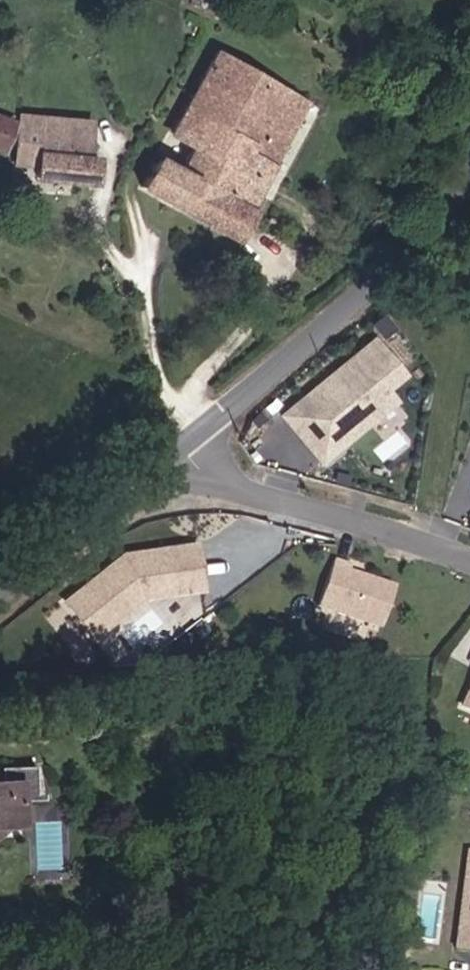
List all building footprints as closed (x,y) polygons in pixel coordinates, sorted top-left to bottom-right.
[(156,159),(142,188),(232,236),(252,197),(305,91),(213,45),(173,128),(194,140),(178,167),(156,159)] [(45,53),(42,154),(72,155),(75,53),(45,53)] [(0,113),(0,152),(12,117),(0,113)] [(98,156),(72,155),(42,154),(41,184),(96,185),(98,156)] [(370,332),(276,413),(317,461),(393,396),(384,386),(403,370),(370,332)] [(197,589),(191,541),(121,551),(60,597),(88,634),(137,597),(197,589)] [(327,562),(313,605),(376,627),(391,584),(327,562)] [(4,829),(9,821),(22,820),(20,797),(37,796),(35,763),(1,765),(2,780),(0,780),(0,834),(4,829)] [(459,943),(469,945),(469,866),(459,943)]
